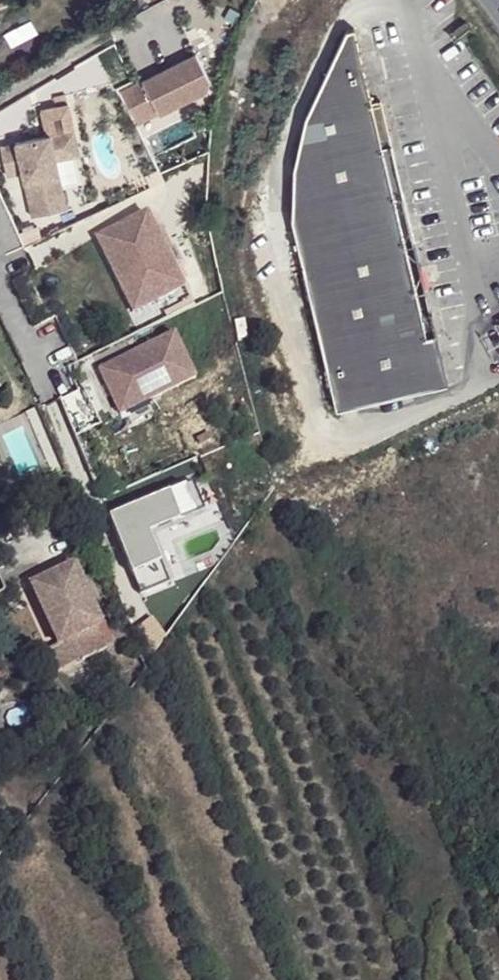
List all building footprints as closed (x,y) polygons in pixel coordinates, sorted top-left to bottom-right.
[(351,25),(309,110),(301,131),(292,218),(337,410),(450,381),(440,334),(428,333),(431,317),(380,83),(370,85),(358,26),(351,25)] [(193,54),(117,91),(133,124),(203,89),(206,80),(193,54)] [(47,134),(12,143),(18,172),(28,217),(58,210),(52,187),(57,187),(51,160),(71,155),(65,130),(70,129),(65,106),(42,111),(47,134)] [(65,130),(71,155),(76,154),(70,129),(65,130)] [(2,176),(18,172),(12,143),(0,145),(0,165),(2,176)] [(51,160),(57,187),(77,182),(71,155),(51,160)] [(52,187),(58,210),(62,209),(57,187),(52,187)] [(144,211),(103,231),(126,279),(116,283),(129,311),(158,297),(181,286),(144,211)] [(33,226),(14,234),(20,246),(38,237),(33,226)] [(103,231),(93,236),(116,283),(126,279),(103,231)] [(181,286),(158,297),(167,317),(190,306),(181,286)] [(170,332),(94,368),(115,414),(192,377),(170,332)] [(192,483),(108,516),(138,594),(168,582),(151,538),(205,517),(192,483)] [(31,585),(58,646),(71,640),(83,663),(101,655),(90,631),(99,627),(71,566),(31,585)] [(71,640),(58,646),(43,653),(53,677),(83,663),(71,640)]
